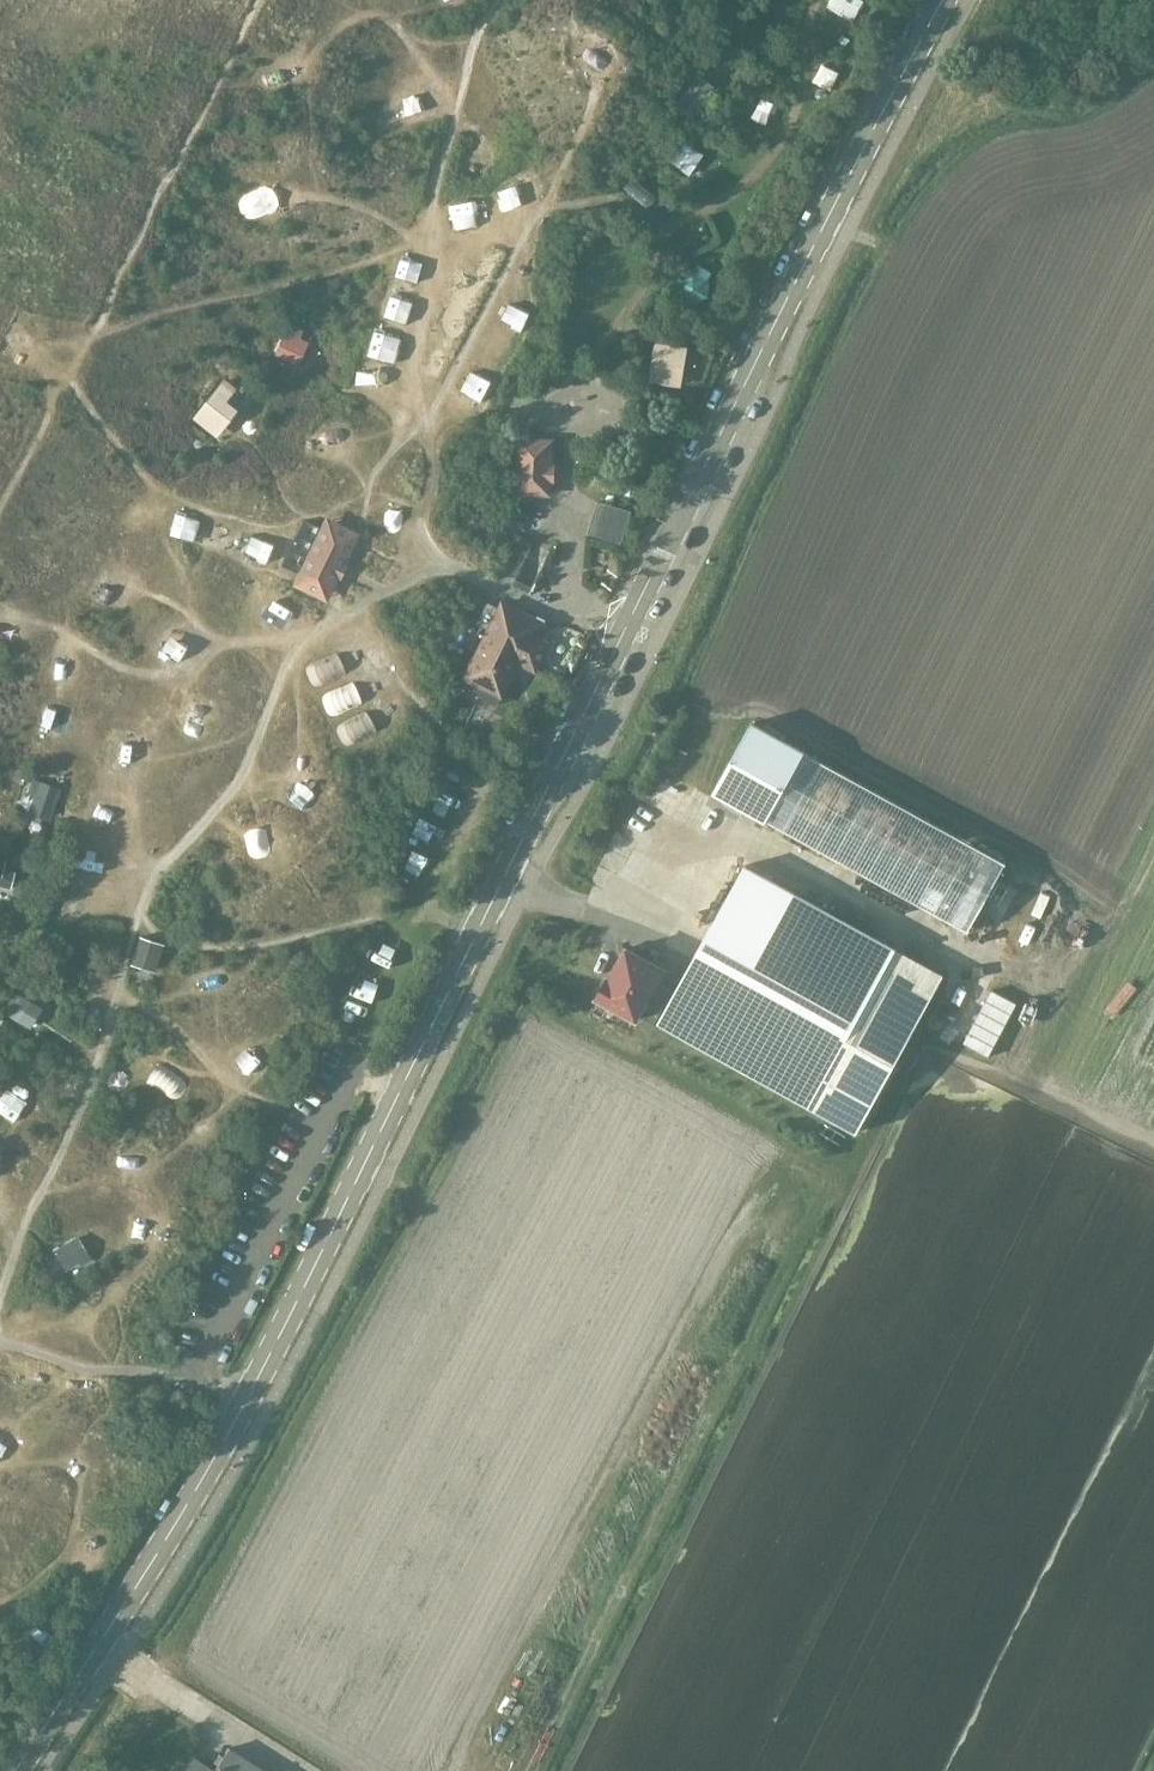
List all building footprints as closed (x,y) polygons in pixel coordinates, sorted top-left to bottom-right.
[(695,74),(675,103),(697,119),(703,111),(697,107),(712,86),(695,74)] [(284,332),(274,354),(297,365),(308,343),(284,332)] [(654,343),(647,382),(679,387),(686,347),(654,343)] [(213,392),(198,411),(223,432),(238,412),(213,392)] [(521,440),(518,492),(549,494),(552,441),(521,440)] [(319,597),(325,585),(330,588),(351,546),(345,543),(350,532),(332,523),(326,534),(321,531),(300,574),(306,576),(300,588),(319,597)] [(485,630),(462,677),(500,696),(516,662),(532,670),(542,650),(539,640),(534,638),(541,623),(501,603),(498,608),(485,603),(475,624),(485,630)] [(711,792),(764,821),(802,752),(750,724),(711,792)] [(802,752),(764,821),(966,931),(1003,863),(802,752)] [(33,796),(27,812),(48,818),(58,791),(31,780),(26,792),(33,796)] [(13,872),(3,869),(4,861),(0,860),(0,887),(9,889),(13,872)] [(743,867),(658,1021),(806,1104),(881,968),(892,949),(743,867)] [(137,937),(129,965),(153,973),(162,945),(137,937)] [(662,970),(624,949),(608,979),(606,978),(594,998),(634,1020),(662,970)] [(856,1132),(931,996),(881,968),(806,1104),(806,1105),(856,1132)] [(17,994),(3,1015),(28,1029),(40,1009),(17,994)] [(79,1266),(89,1260),(76,1236),(51,1252),(63,1270),(77,1262),(79,1266)] [(228,1748),(213,1770),(187,1755),(177,1770),(264,1770),(228,1748)]
